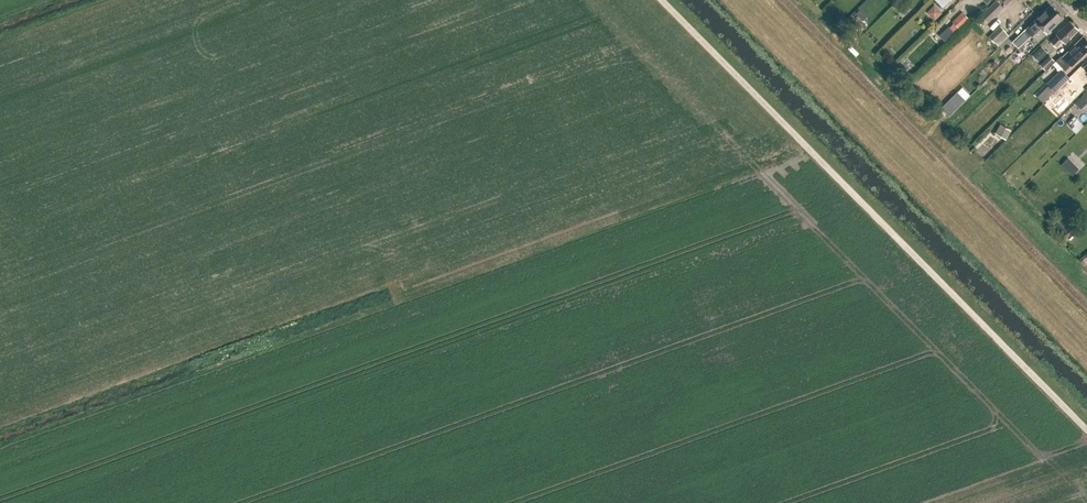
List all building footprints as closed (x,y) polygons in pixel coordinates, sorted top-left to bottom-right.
[(989,21),(1003,8),(996,0),(982,14),(989,21)] [(929,10),(937,19),(945,11),(937,3),(929,10)] [(1033,35),(1056,11),(1055,10),(1054,7),(1052,6),(1051,5),(1027,28),(1020,35),(1013,42),(1019,48),(1026,41),(1033,35)] [(1039,40),(1062,17),(1061,14),(1058,13),(1056,11),(1033,35),(1039,40)] [(959,28),(969,19),(963,12),(952,22),(959,28)] [(1070,37),(1078,29),(1070,20),(1056,34),(1057,35),(1050,41),(1056,47),(1063,41),(1065,44),(1071,38),(1070,37)] [(994,42),(1006,32),(1000,26),(989,37),(994,42)] [(1083,36),(1069,50),(1063,57),(1071,65),(1077,59),(1078,60),(1086,51),(1086,40),(1083,36)] [(1025,52),(1031,45),(1027,41),(1021,48),(1025,52)] [(1041,46),(1036,52),(1042,58),(1048,53),(1041,46)] [(1045,70),(1055,60),(1050,55),(1040,65),(1045,70)] [(1045,101),(1070,77),(1061,69),(1047,83),(1050,87),(1041,96),(1045,101)] [(1071,79),(1010,140),(1023,153),(1084,92),(1071,79)] [(965,100),(957,92),(941,108),(949,116),(965,100)] [(1086,104),(1081,98),(1076,103),(1081,109),(1086,104)] [(1006,139),(1011,130),(1000,124),(995,133),(1006,139)] [(1072,175),(1079,169),(1068,158),(1061,165),(1072,175)] [(1073,227),(1061,216),(1052,225),(1064,236),(1073,227)]
